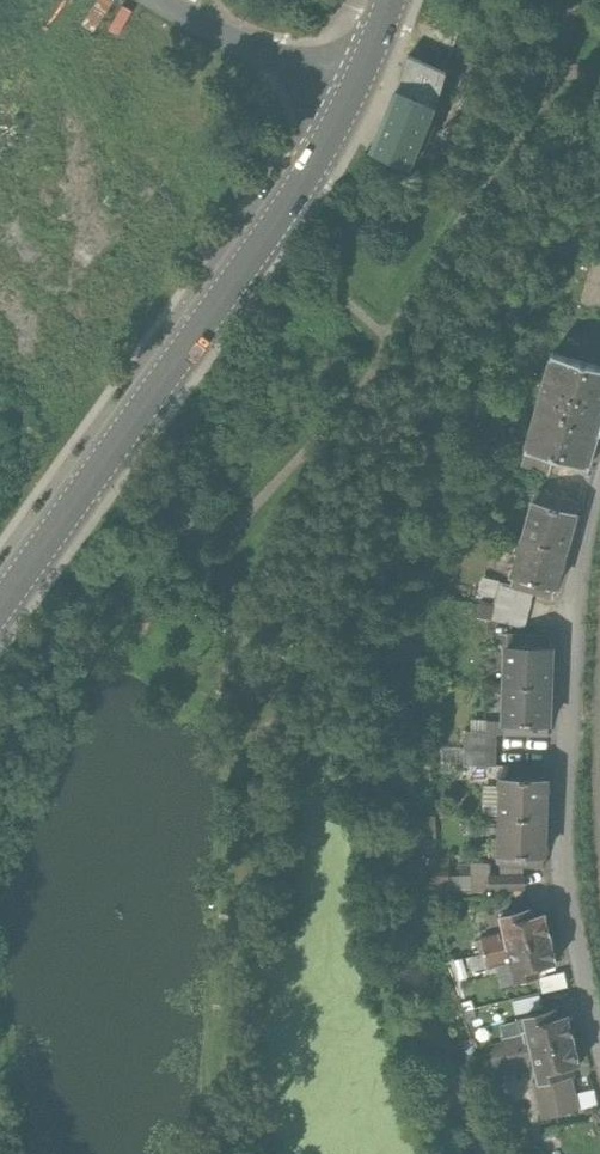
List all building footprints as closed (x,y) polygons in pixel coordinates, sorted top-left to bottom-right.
[(377,150),(429,170),(463,77),(411,58),(377,150)] [(533,450),(583,465),(599,408),(599,370),(561,359),(533,450)] [(533,542),(569,551),(579,513),(543,503),(533,542)] [(569,551),(533,542),(523,580),(559,590),(569,551)] [(509,651),(508,690),(548,692),(549,652),(509,651)] [(548,692),(508,690),(506,731),(546,733),(548,692)] [(469,760),(494,761),(495,729),(469,729),(469,760)] [(551,820),(551,782),(509,781),(509,820),(551,820)] [(551,860),(551,820),(509,820),(509,860),(551,860)] [(556,934),(546,907),(513,918),(517,929),(481,941),(487,957),(556,934)] [(566,964),(556,934),(487,957),(492,972),(529,960),(534,975),(566,964)] [(555,1015),(535,1020),(538,1031),(509,1038),(514,1058),(574,1042),(567,1017),(557,1019),(555,1015)] [(574,1042),(514,1058),(519,1077),(547,1069),(551,1084),(566,1080),(573,1079),(571,1071),(581,1069),(574,1042)] [(566,1080),(551,1084),(533,1089),(542,1119),(574,1110),(566,1080)]
